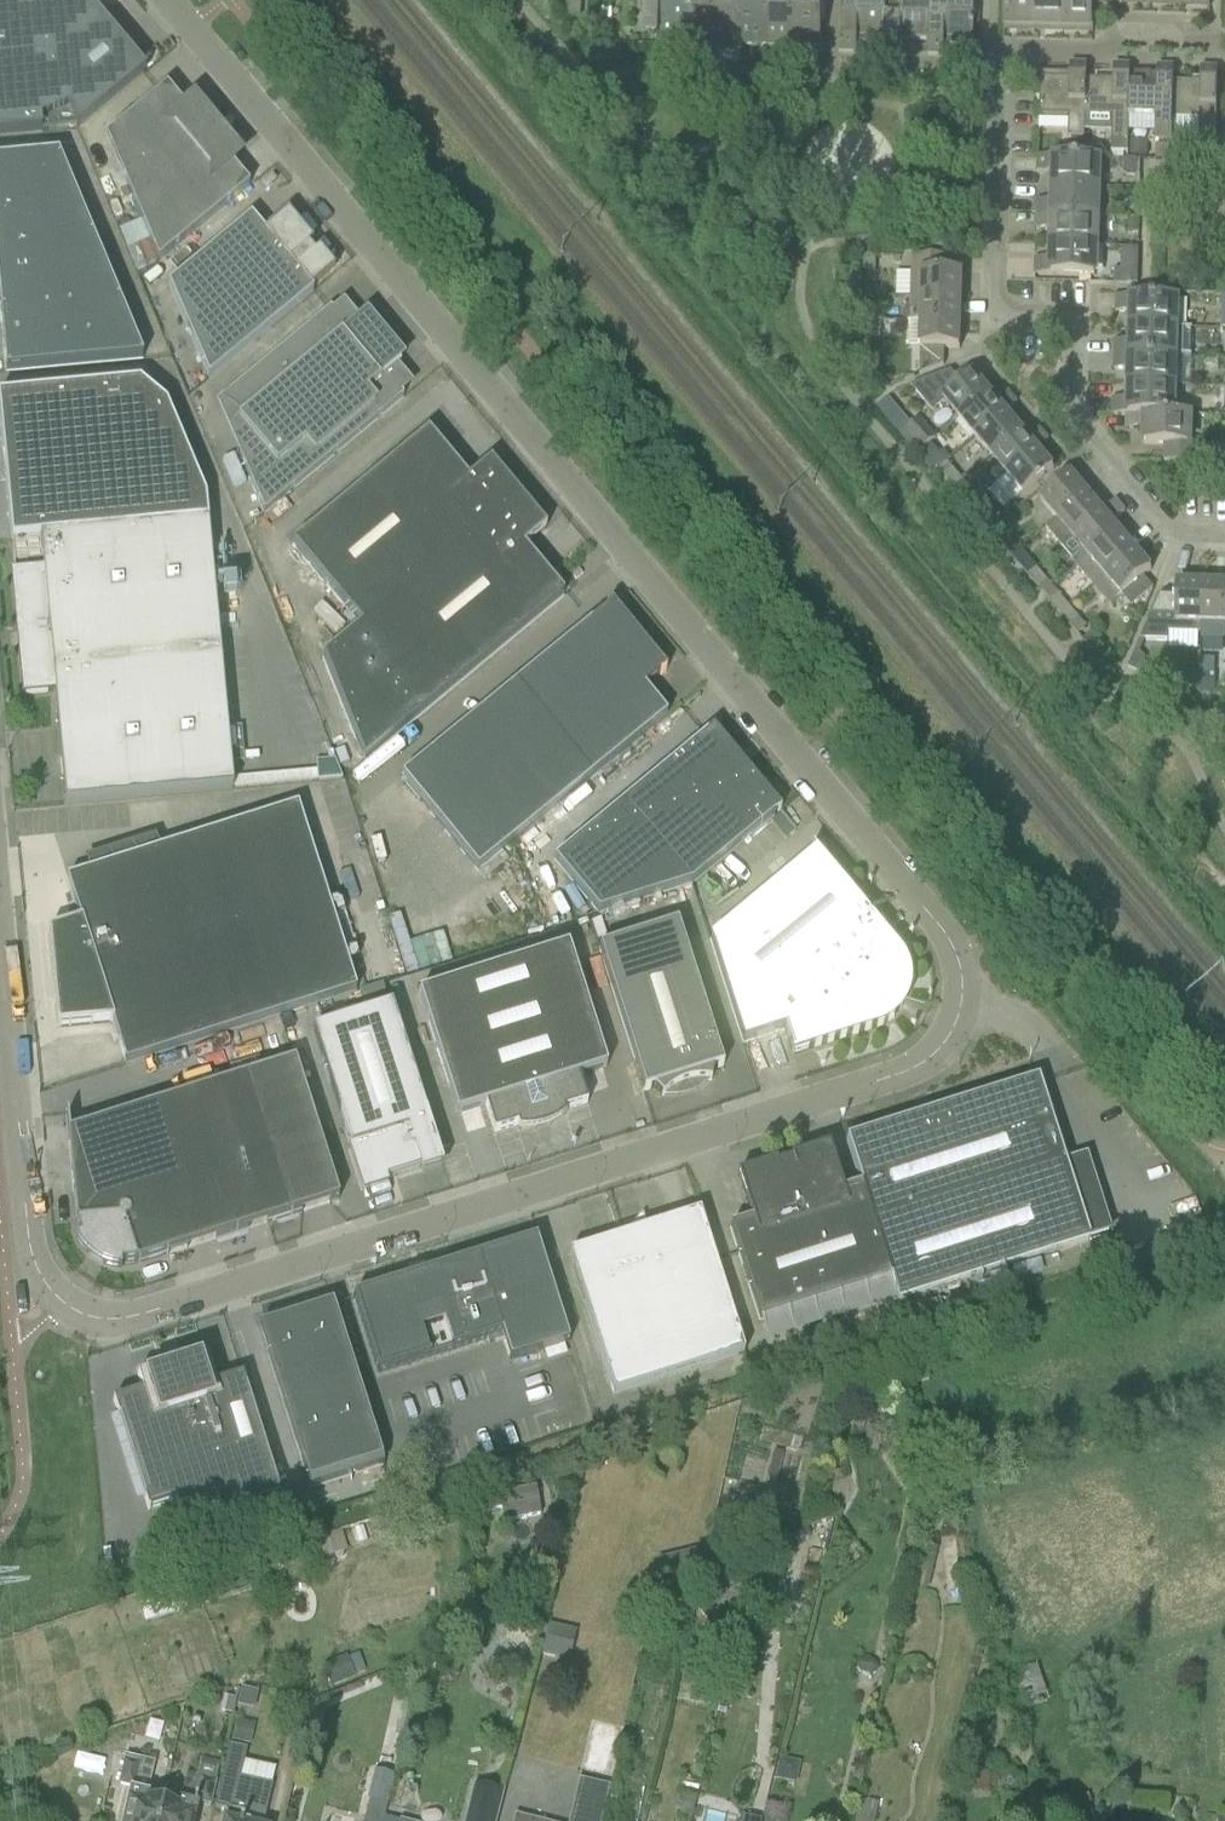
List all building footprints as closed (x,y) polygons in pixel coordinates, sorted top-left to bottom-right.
[(42,133),(40,121),(70,119),(76,130),(77,130),(146,73),(85,0),(0,0),(0,137),(42,133)] [(568,19),(580,19),(580,0),(566,0),(565,19),(568,19)] [(657,21),(658,0),(643,0),(643,21),(657,21)] [(690,0),(663,0),(662,44),(689,45),(690,0)] [(689,45),(715,45),(716,0),(690,0),(689,45)] [(715,45),(741,46),(743,0),(716,0),(715,45)] [(741,46),(767,47),(769,0),(743,0),(741,46)] [(774,0),(769,0),(767,47),(793,48),(795,1),(774,0)] [(793,48),(821,48),(822,5),(826,5),(826,0),(795,0),(795,1),(793,48)] [(840,54),(856,54),(857,40),(884,40),(885,40),(886,3),(885,3),(885,0),(841,0),(840,54)] [(884,40),(883,55),(900,55),(900,41),(927,42),(928,42),(929,4),(928,4),(929,0),(885,0),(885,3),(886,3),(885,40),(884,40)] [(927,42),(927,56),(944,57),(944,42),(973,43),(974,6),(945,5),(945,0),(929,0),(928,4),(929,4),(928,42),(927,42)] [(1033,0),(1004,0),(1003,26),(1033,27),(1033,0)] [(1033,27),(1062,28),(1063,0),(1033,0),(1033,27)] [(1062,28),(1092,29),(1093,0),(1063,0),(1062,28)] [(1085,80),(1086,80),(1086,66),(1070,65),(1069,80),(1040,79),(1039,116),(1068,117),(1068,139),(1071,139),(1070,158),(1084,159),(1084,139),(1085,132),(1085,117),(1084,117),(1085,80)] [(1113,81),(1086,80),(1085,80),(1084,117),(1085,117),(1085,132),(1112,133),(1111,153),(1128,154),(1129,118),(1128,118),(1129,82),(1130,82),(1130,67),(1113,67),(1113,81)] [(1156,82),(1130,82),(1129,82),(1128,118),(1129,118),(1156,119),(1155,141),(1172,141),(1173,120),(1171,120),(1172,83),(1173,83),(1174,68),(1157,68),(1156,82)] [(1200,84),(1173,83),(1172,83),(1171,120),(1173,120),(1200,121),(1199,142),(1215,142),(1217,70),(1200,69),(1200,84)] [(108,136),(105,139),(122,180),(157,264),(248,188),(229,164),(237,158),(236,156),(234,158),(215,135),(193,108),(194,107),(193,106),(185,112),(166,88),(108,136)] [(1130,142),(1130,156),(1147,157),(1147,142),(1130,142)] [(1196,161),(1196,162),(1216,163),(1216,161),(1216,143),(1215,143),(1197,143),(1196,161)] [(5,373),(142,360),(57,156),(0,162),(0,321),(5,373)] [(1084,159),(1070,158),(1038,157),(1037,173),(1054,173),(1054,187),(1097,189),(1098,159),(1084,159)] [(1136,161),(1119,160),(1119,172),(1124,178),(1136,179),(1136,161)] [(1037,202),(1036,216),(1096,218),(1097,189),(1054,187),(1054,202),(1037,202)] [(262,228),(287,213),(282,203),(256,218),(262,228)] [(1096,218),(1036,216),(1036,230),(1053,231),(1052,245),(1095,247),(1096,218)] [(250,217),(168,286),(208,378),(312,292),(311,290),(309,288),(329,271),(316,254),(314,256),(308,248),(309,247),(287,220),(266,237),(264,234),(250,217)] [(190,237),(196,247),(225,228),(218,218),(190,237)] [(1138,220),(1126,219),(1126,234),(1138,234),(1138,220)] [(947,248),(947,237),(947,236),(934,235),(934,248),(947,248)] [(1095,247),(1052,245),(1052,260),(1035,259),(1035,275),(1094,277),(1095,247)] [(874,272),(875,256),(864,256),(864,272),(874,272)] [(912,256),(911,298),(961,299),(961,273),(950,273),(951,257),(912,256)] [(1137,285),(1137,271),(1127,271),(1127,285),(1137,285)] [(1175,298),(1116,297),(1115,312),(1132,313),(1132,327),(1175,329),(1175,298)] [(902,322),(909,323),(960,324),(961,299),(911,298),(910,312),(903,312),(902,322)] [(870,306),(870,321),(880,322),(881,306),(870,306)] [(330,310),(235,388),(235,389),(252,409),(237,422),(250,437),(236,449),(235,450),(263,514),(403,398),(401,396),(385,376),(396,367),(400,364),(403,361),(366,316),(363,319),(359,322),(348,331),(331,312),(330,310)] [(880,322),(870,321),(869,337),(880,337),(880,322)] [(960,324),(909,323),(908,347),(920,347),(919,375),(943,366),(944,349),(959,349),(960,324)] [(1114,341),(1114,356),(1174,358),(1175,329),(1132,327),(1131,342),(1114,341)] [(1174,358),(1114,356),(1113,370),(1130,371),(1130,386),(1173,387),(1174,358)] [(950,372),(926,381),(910,387),(933,413),(945,403),(959,419),(989,394),(972,374),(961,384),(950,372)] [(0,397),(0,427),(11,542),(14,576),(15,581),(19,627),(21,627),(21,626),(27,625),(29,650),(23,650),(21,650),(25,696),(53,693),(64,805),(232,790),(231,779),(229,764),(244,763),(241,728),(226,729),(205,501),(166,406),(139,384),(0,397)] [(1173,387),(1130,386),(1130,400),(1113,400),(1112,415),(1129,416),(1147,416),(1147,415),(1172,416),(1172,415),(1173,387)] [(996,403),(989,394),(959,419),(975,439),(1005,413),(1016,404),(1007,393),(996,403)] [(885,400),(876,408),(887,421),(896,413),(885,400)] [(1005,413),(975,439),(991,457),(1021,432),(1005,413)] [(1147,416),(1129,416),(1129,429),(1146,430),(1145,445),(1164,446),(1163,462),(1199,464),(1200,445),(1188,445),(1188,415),(1172,415),(1172,416),(1147,415),(1147,416)] [(922,451),(930,444),(936,439),(920,420),(905,433),(921,452),(922,451)] [(1021,432),(991,457),(1006,476),(1037,451),(1037,450),(1048,441),(1039,431),(1028,440),(1021,432)] [(321,658),(363,763),(563,597),(523,548),(545,530),(489,463),(467,481),(427,432),(291,545),(359,627),(321,658)] [(930,444),(922,451),(938,470),(946,463),(950,459),(943,452),(939,455),(930,444)] [(1037,451),(1006,476),(997,484),(1013,504),(1053,470),(1037,451)] [(952,470),(944,477),(954,489),(962,482),(952,470)] [(1057,521),(1087,495),(1070,475),(1040,501),(1057,521)] [(978,501),(962,482),(954,489),(948,493),(964,512),(978,501)] [(1087,495),(1057,521),(1046,530),(1061,548),(1102,514),(1102,513),(1087,495)] [(989,514),(978,501),(964,512),(985,537),(994,530),(984,519),(989,514)] [(1102,514),(1061,548),(1072,561),(1071,563),(1076,569),(1118,533),(1111,524),(1124,513),(1115,503),(1102,514)] [(1003,542),(994,530),(985,537),(1006,562),(1013,556),(1002,543),(1003,542)] [(1118,533),(1076,569),(1092,587),(1134,552),(1118,533)] [(1134,552),(1092,587),(1108,606),(1111,604),(1120,596),(1121,596),(1143,578),(1151,571),(1134,552)] [(1028,576),(1036,570),(1026,558),(1018,565),(1028,576)] [(1052,589),(1036,570),(1028,576),(1044,596),(1052,589)] [(1147,623),(1140,641),(1167,641),(1167,634),(1201,635),(1201,625),(1202,585),(1176,585),(1176,598),(1158,597),(1147,623)] [(1201,625),(1224,625),(1224,618),(1224,586),(1202,585),(1201,625)] [(1052,589),(1044,596),(1060,614),(1068,608),(1052,589)] [(665,672),(662,669),(660,671),(610,610),(613,608),(610,605),(605,609),(606,610),(401,778),(477,871),(666,716),(643,688),(659,676),(660,677),(665,672)] [(1068,608),(1060,614),(1077,635),(1085,628),(1068,608)] [(1199,685),(1199,674),(1184,674),(1184,685),(1198,685),(1199,685)] [(1199,685),(1198,685),(1198,693),(1214,693),(1215,675),(1199,674),(1199,685)] [(780,812),(712,730),(621,805),(688,886),(691,885),(780,812)] [(688,886),(621,805),(598,823),(658,895),(688,886)] [(125,1065),(355,992),(297,808),(66,881),(79,923),(48,933),(57,1029),(111,1023),(125,1065)] [(658,895),(598,823),(576,842),(628,905),(658,895)] [(576,842),(553,861),(597,914),(628,905),(576,842)] [(813,854),(709,940),(742,1044),(784,1031),(792,1057),(808,1052),(807,1051),(876,1029),(883,1026),(889,1022),(895,1017),(900,1011),(898,1010),(897,1011),(886,1003),(892,979),(906,977),(906,978),(908,978),(906,969),(902,961),(897,954),(855,903),(856,903),(814,853),(813,854)] [(684,948),(676,925),(598,950),(643,1093),(653,1090),(662,1098),(665,1096),(667,1093),(672,1090),(673,1089),(678,1087),(683,1085),(689,1083),(692,1082),(696,1082),(699,1082),(703,1082),(707,1082),(710,1083),(712,1071),(723,1068),(684,948)] [(565,1117),(563,1112),(587,1105),(578,1077),(605,1068),(567,947),(418,995),(457,1116),(484,1107),(493,1134),(516,1127),(518,1132),(520,1132),(527,1132),(531,1132),(538,1130),(544,1129),(550,1126),(556,1123),(561,1119),(565,1117)] [(442,1168),(437,1153),(391,1006),(311,1032),(363,1193),(384,1186),(383,1182),(420,1170),(421,1174),(442,1168)] [(294,1062),(248,1077),(67,1134),(75,1223),(77,1232),(80,1240),(74,1243),(76,1246),(78,1249),(80,1252),(83,1255),(84,1256),(88,1260),(91,1263),(94,1265),(97,1267),(101,1268),(106,1270),(110,1271),(113,1272),(117,1273),(121,1273),(121,1267),(129,1266),(138,1265),(338,1201),(294,1062)] [(860,1186),(890,1280),(897,1302),(1088,1241),(1037,1081),(846,1142),(860,1186)] [(890,1280),(860,1186),(842,1192),(828,1148),(736,1177),(750,1221),(729,1228),(758,1322),(890,1280)] [(642,1215),(620,1238),(568,1255),(613,1395),(743,1354),(699,1213),(646,1230),(642,1215)] [(568,1344),(535,1239),(353,1297),(377,1374),(500,1335),(509,1363),(568,1344)] [(269,1354),(266,1355),(309,1490),(383,1466),(331,1305),(317,1309),(318,1312),(262,1330),(269,1354)] [(279,1501),(281,1500),(242,1377),(215,1385),(206,1355),(136,1377),(141,1393),(112,1402),(147,1512),(149,1512),(149,1510),(175,1502),(184,1531),(186,1530),(185,1529),(278,1500),(279,1501)] [(535,1488),(473,1498),(476,1514),(500,1510),(502,1523),(540,1516),(535,1488)] [(751,1582),(747,1606),(759,1608),(763,1584),(751,1582)] [(710,1710),(731,1619),(698,1611),(676,1702),(710,1710)] [(547,1624),(539,1656),(552,1659),(557,1641),(572,1644),(575,1631),(547,1624)] [(327,1682),(355,1676),(351,1658),(323,1664),(327,1682)] [(856,1662),(855,1668),(859,1673),(858,1678),(869,1680),(870,1676),(875,1673),(877,1667),(873,1662),(862,1660),(856,1662)] [(1014,1671),(1021,1709),(1046,1704),(1039,1666),(1014,1671)] [(223,1696),(220,1712),(232,1715),(236,1699),(223,1696)] [(236,1720),(232,1741),(250,1746),(254,1725),(236,1720)] [(228,1746),(214,1808),(227,1811),(225,1820),(263,1820),(271,1786),(239,1779),(246,1750),(228,1746)] [(124,1762),(118,1785),(132,1788),(125,1820),(158,1820),(161,1808),(144,1804),(153,1764),(125,1758),(124,1762)] [(158,1820),(191,1820),(195,1802),(209,1805),(218,1765),(199,1761),(195,1777),(190,1801),(182,1799),(179,1812),(161,1808),(158,1820)] [(986,1772),(970,1774),(972,1794),(988,1792),(986,1772)] [(609,1787),(578,1780),(568,1820),(601,1820),(609,1787)] [(464,1820),(496,1820),(503,1792),(473,1784),(464,1820)] [(694,1796),(678,1792),(676,1805),(680,1805),(676,1820),(689,1820),(694,1796)] [(369,1801),(364,1820),(383,1820),(387,1806),(369,1801)]
